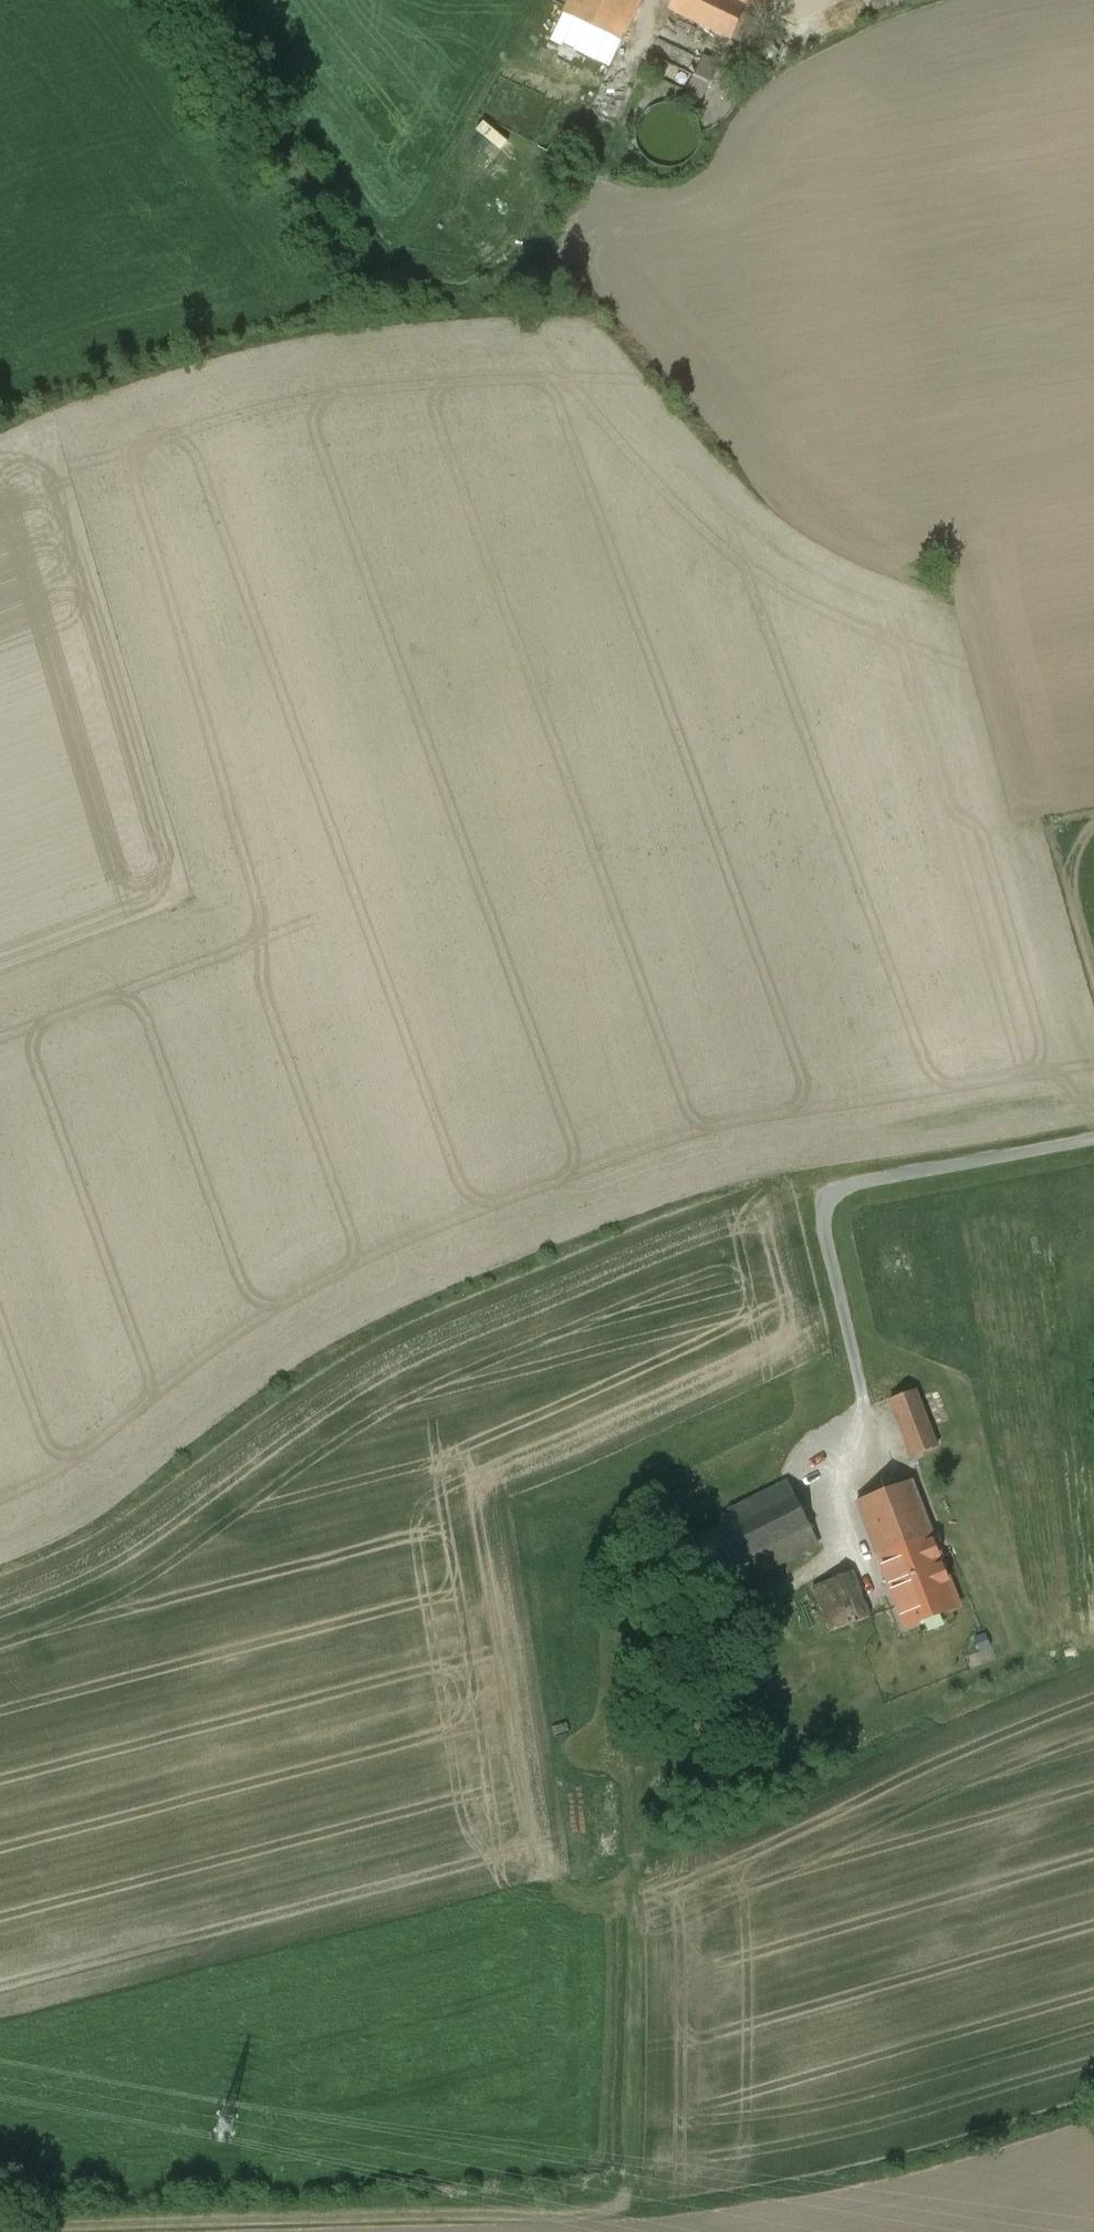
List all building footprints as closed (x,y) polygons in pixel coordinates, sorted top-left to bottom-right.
[(565,14),(621,41),(641,0),(571,0),(565,14)] [(671,8),(751,47),(774,0),(675,0),(671,8)] [(621,41),(565,14),(554,38),(611,64),(621,41)] [(705,100),(725,61),(709,52),(689,91),(705,100)] [(916,1390),(889,1400),(910,1457),(937,1447),(916,1390)] [(740,1569),(824,1531),(794,1466),(710,1504),(740,1569)] [(857,1502),(884,1575),(940,1557),(910,1481),(857,1502)] [(960,1607),(940,1557),(884,1575),(904,1627),(960,1607)] [(871,1616),(854,1573),(814,1588),(830,1632),(871,1616)]
